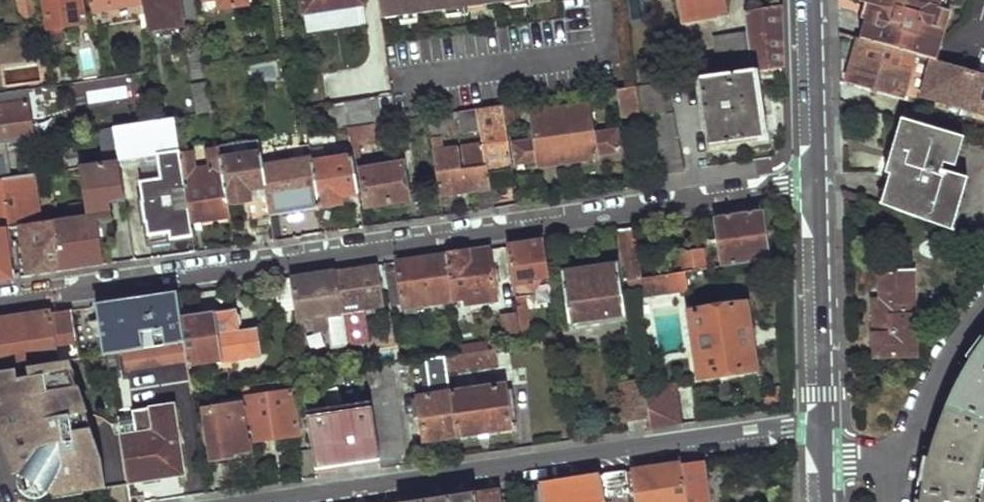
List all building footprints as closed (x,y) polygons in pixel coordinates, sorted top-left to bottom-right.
[(6,1),(9,16),(23,14),(21,0),(12,0),(6,1)] [(24,22),(39,20),(35,0),(21,0),(23,14),(24,22)] [(52,30),(63,28),(85,25),(82,0),(47,0),(52,30)] [(94,11),(143,4),(143,0),(92,0),(94,11)] [(148,31),(186,25),(182,0),(143,0),(143,4),(148,31)] [(305,12),(325,9),(325,4),(351,0),(303,0),(305,12)] [(382,17),(398,15),(404,14),(403,7),(417,5),(418,12),(446,9),(453,8),(452,1),(460,0),(379,0),(382,17)] [(446,9),(447,16),(486,12),(485,4),(476,5),(476,0),(460,0),(452,1),(453,8),(446,9)] [(551,0),(518,0),(511,1),(512,8),(551,3),(551,0)] [(682,24),(728,16),(725,0),(678,0),(682,24)] [(861,39),(913,54),(933,60),(937,61),(951,14),(943,12),(932,9),(935,0),(859,0),(858,1),(872,5),(861,39)] [(943,12),(947,0),(935,0),(932,9),(943,12)] [(404,14),(398,15),(399,22),(419,20),(418,12),(417,5),(403,7),(404,14)] [(773,8),(744,13),(747,35),(753,72),(755,71),(782,68),(780,38),(779,7),(773,8)] [(52,30),(54,45),(65,43),(63,28),(52,30)] [(734,37),(740,73),(753,72),(747,35),(734,37)] [(734,37),(716,40),(722,75),(740,73),(734,37)] [(861,39),(849,81),(901,96),(913,54),(861,39)] [(924,94),(983,112),(983,74),(937,61),(933,60),(924,94)] [(699,78),(709,145),(764,137),(755,71),(753,72),(740,73),(722,75),(699,78)] [(641,113),(642,117),(675,112),(670,81),(636,85),(641,113)] [(194,84),(199,114),(214,112),(209,83),(194,84)] [(618,98),(621,116),(641,113),(636,85),(610,89),(611,99),(618,98)] [(37,141),(34,124),(29,91),(0,95),(0,146),(37,141)] [(379,97),(347,101),(351,128),(382,123),(379,97)] [(328,104),(332,131),(348,129),(351,128),(347,101),(328,104)] [(502,105),(505,123),(517,121),(513,103),(502,105)] [(539,160),(540,165),(596,157),(596,154),(620,150),(615,129),(591,133),(586,103),(548,108),(548,106),(538,108),(538,110),(531,111),(536,140),(514,143),(516,163),(539,160)] [(482,145),(487,172),(513,168),(505,123),(502,105),(476,109),(480,130),(482,145)] [(461,111),(465,133),(480,130),(476,109),(461,111)] [(642,117),(646,145),(679,140),(675,112),(642,117)] [(427,116),(441,195),(475,190),(478,209),(493,207),(490,187),(487,172),(482,145),(443,151),(440,137),(449,136),(445,114),(427,116)] [(149,222),(152,242),(193,236),(191,223),(180,153),(175,119),(164,120),(115,128),(120,162),(148,157),(148,162),(160,161),(163,178),(142,181),(145,201),(143,201),(147,223),(149,222)] [(890,173),(880,204),(889,207),(901,164),(913,168),(916,155),(902,151),(911,122),(901,119),(885,171),(890,173)] [(901,164),(889,207),(952,230),(968,177),(943,170),(946,161),(957,164),(964,139),(911,122),(902,151),(916,155),(913,168),(901,164)] [(348,129),(351,146),(359,145),(359,142),(376,139),(375,135),(388,133),(386,123),(382,123),(351,128),(348,129)] [(646,145),(650,174),(684,170),(679,140),(646,145)] [(250,200),(252,218),(270,216),(270,214),(261,152),(259,141),(250,142),(251,155),(233,157),(230,145),(219,147),(228,204),(250,200)] [(270,214),(320,206),(313,162),(310,144),(301,145),(302,159),(268,165),(266,152),(261,152),(270,214)] [(358,170),(364,169),(359,145),(351,146),(353,156),(355,171),(358,170)] [(180,153),(191,223),(230,217),(228,204),(219,147),(209,149),(212,168),(195,170),(192,151),(180,153)] [(320,206),(324,232),(341,229),(337,204),(342,203),(341,197),(359,194),(355,171),(353,156),(313,162),(320,206)] [(117,241),(110,201),(126,198),(120,162),(81,169),(88,215),(54,221),(62,271),(108,264),(105,243),(117,241)] [(358,170),(364,205),(409,198),(403,163),(364,169),(358,170)] [(487,172),(490,187),(515,184),(513,168),(487,172)] [(10,228),(24,226),(41,223),(34,176),(0,182),(0,229),(10,228)] [(715,215),(723,265),(769,258),(761,208),(715,215)] [(24,226),(32,275),(62,271),(54,221),(41,223),(24,226)] [(16,242),(21,277),(32,275),(24,226),(10,228),(11,234),(11,237),(16,242)] [(625,264),(628,278),(642,276),(635,227),(617,229),(623,263),(625,264)] [(12,278),(5,235),(11,234),(10,228),(0,229),(0,280),(12,278)] [(508,246),(518,314),(525,313),(524,302),(522,302),(521,295),(533,294),(531,279),(549,276),(544,240),(508,246)] [(447,254),(454,300),(463,299),(464,306),(497,300),(489,248),(447,254)] [(678,254),(681,271),(707,267),(706,261),(701,262),(699,251),(678,254)] [(396,262),(403,308),(454,300),(447,254),(396,262)] [(562,273),(569,322),(625,314),(618,264),(562,273)] [(335,271),(342,313),(361,310),(362,315),(370,314),(368,309),(383,307),(376,265),(335,271)] [(873,300),(876,356),(916,355),(911,268),(880,269),(881,300),(873,300)] [(296,309),(297,320),(312,317),(313,326),(328,324),(327,315),(342,313),(335,271),(291,278),(296,309)] [(628,279),(632,300),(688,292),(685,271),(628,279)] [(274,280),(279,312),(296,309),(291,278),(274,280)] [(97,306),(104,355),(125,351),(185,342),(181,317),(178,295),(97,306)] [(695,369),(696,377),(753,368),(742,302),(693,310),(701,368),(695,369)] [(187,360),(192,394),(211,391),(210,383),(200,384),(199,373),(195,373),(194,363),(261,354),(257,328),(239,330),(236,309),(181,317),(185,342),(187,360)] [(67,361),(80,359),(72,310),(48,314),(0,321),(0,372),(67,361)] [(502,314),(506,342),(519,341),(515,313),(502,314)] [(333,333),(336,349),(348,347),(344,322),(338,323),(339,332),(333,333)] [(975,495),(982,463),(983,457),(983,337),(980,343),(975,350),(954,386),(940,418),(938,423),(933,435),(921,494),(921,501),(974,501),(975,495)] [(461,344),(463,355),(489,351),(487,341),(461,344)] [(125,351),(127,369),(187,360),(185,342),(125,351)] [(446,357),(448,371),(498,364),(496,350),(489,351),(463,355),(446,357)] [(418,398),(424,441),(458,436),(451,393),(448,371),(446,357),(425,360),(430,396),(418,398)] [(108,488),(104,461),(67,361),(0,372),(0,427),(21,487),(23,490),(24,492),(25,493),(29,496),(31,497),(32,497),(33,498),(35,499),(36,499),(39,499),(39,500),(44,500),(45,499),(47,499),(48,499),(49,499),(49,498),(51,498),(52,497),(108,488)] [(372,408),(379,458),(405,455),(392,371),(410,368),(409,362),(401,364),(395,364),(366,369),(372,408)] [(618,383),(625,422),(648,418),(643,379),(618,383)] [(650,428),(680,424),(673,383),(645,387),(650,428)] [(451,393),(458,436),(511,428),(504,385),(451,393)] [(243,399),(249,442),(298,434),(292,392),(250,398),(248,386),(241,387),(243,399)] [(205,409),(213,465),(251,460),(249,442),(243,399),(229,400),(229,406),(205,409)] [(121,436),(128,483),(184,475),(175,405),(151,408),(117,413),(121,436)] [(313,450),(316,468),(379,458),(372,408),(308,417),(313,450)] [(298,453),(302,479),(317,477),(316,468),(313,450),(298,453)] [(686,501),(710,501),(703,460),(680,464),(686,501)] [(635,501),(686,501),(680,464),(630,471),(635,501)] [(600,476),(603,495),(627,491),(624,472),(600,476)] [(600,476),(537,485),(539,501),(604,501),(603,495),(600,476)] [(496,491),(474,494),(475,501),(498,501),(496,491)]
